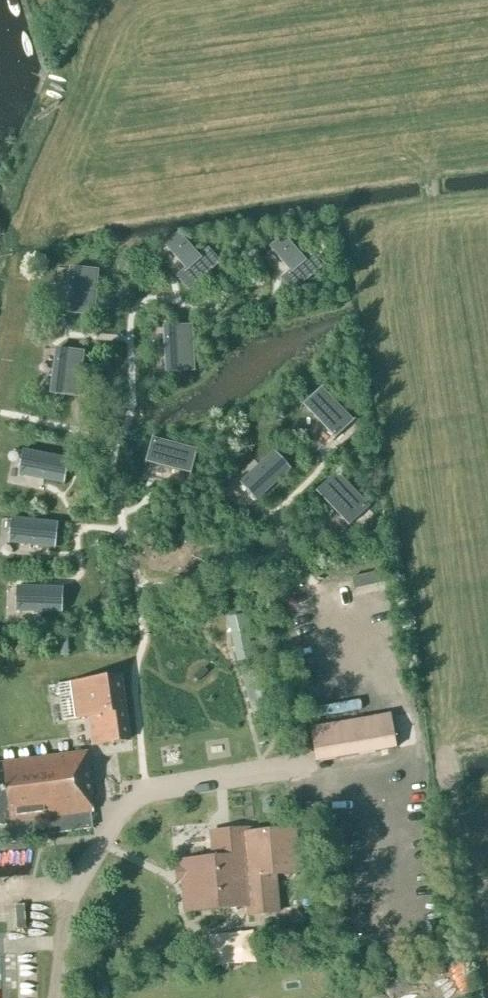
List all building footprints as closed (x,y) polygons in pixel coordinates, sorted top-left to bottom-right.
[(187,268),(178,277),(189,289),(219,262),(207,249),(201,255),(181,233),(167,246),(187,268)] [(285,235),(272,247),(292,269),(282,278),(293,292),(326,265),(315,252),(307,259),(285,235)] [(71,267),(67,313),(91,315),(95,269),(71,267)] [(166,326),(167,372),(192,371),(191,326),(166,326)] [(52,393),(77,397),(83,351),(57,348),(52,393)] [(320,390),(304,407),(336,439),(353,422),(320,390)] [(191,474),(197,451),(152,440),(146,463),(191,474)] [(18,475),(63,484),(67,460),(22,451),(18,475)] [(290,469),(273,452),(240,484),(256,501),(290,469)] [(368,508),(336,475),(318,492),(350,525),(368,508)] [(8,543),(55,548),(58,524),(11,520),(8,543)] [(382,572),(366,575),(369,587),(384,583),(382,572)] [(16,612),(62,613),(63,588),(16,586),(16,612)] [(244,616),(229,620),(239,663),(254,660),(244,616)] [(255,666),(241,670),(254,716),(269,712),(255,666)] [(72,684),(58,686),(63,721),(77,719),(91,717),(95,746),(126,741),(116,677),(72,684)] [(396,749),(391,714),(310,728),(316,763),(351,757),(396,749)] [(90,813),(93,813),(91,796),(94,796),(90,773),(87,752),(0,763),(0,825),(48,819),(50,834),(92,828),(90,813)] [(209,839),(211,856),(179,860),(183,912),(246,906),(247,918),(277,915),(276,904),(273,870),(297,868),(293,828),(251,832),(251,828),(209,832),(209,839)] [(15,907),(18,931),(29,930),(26,905),(15,907)]
